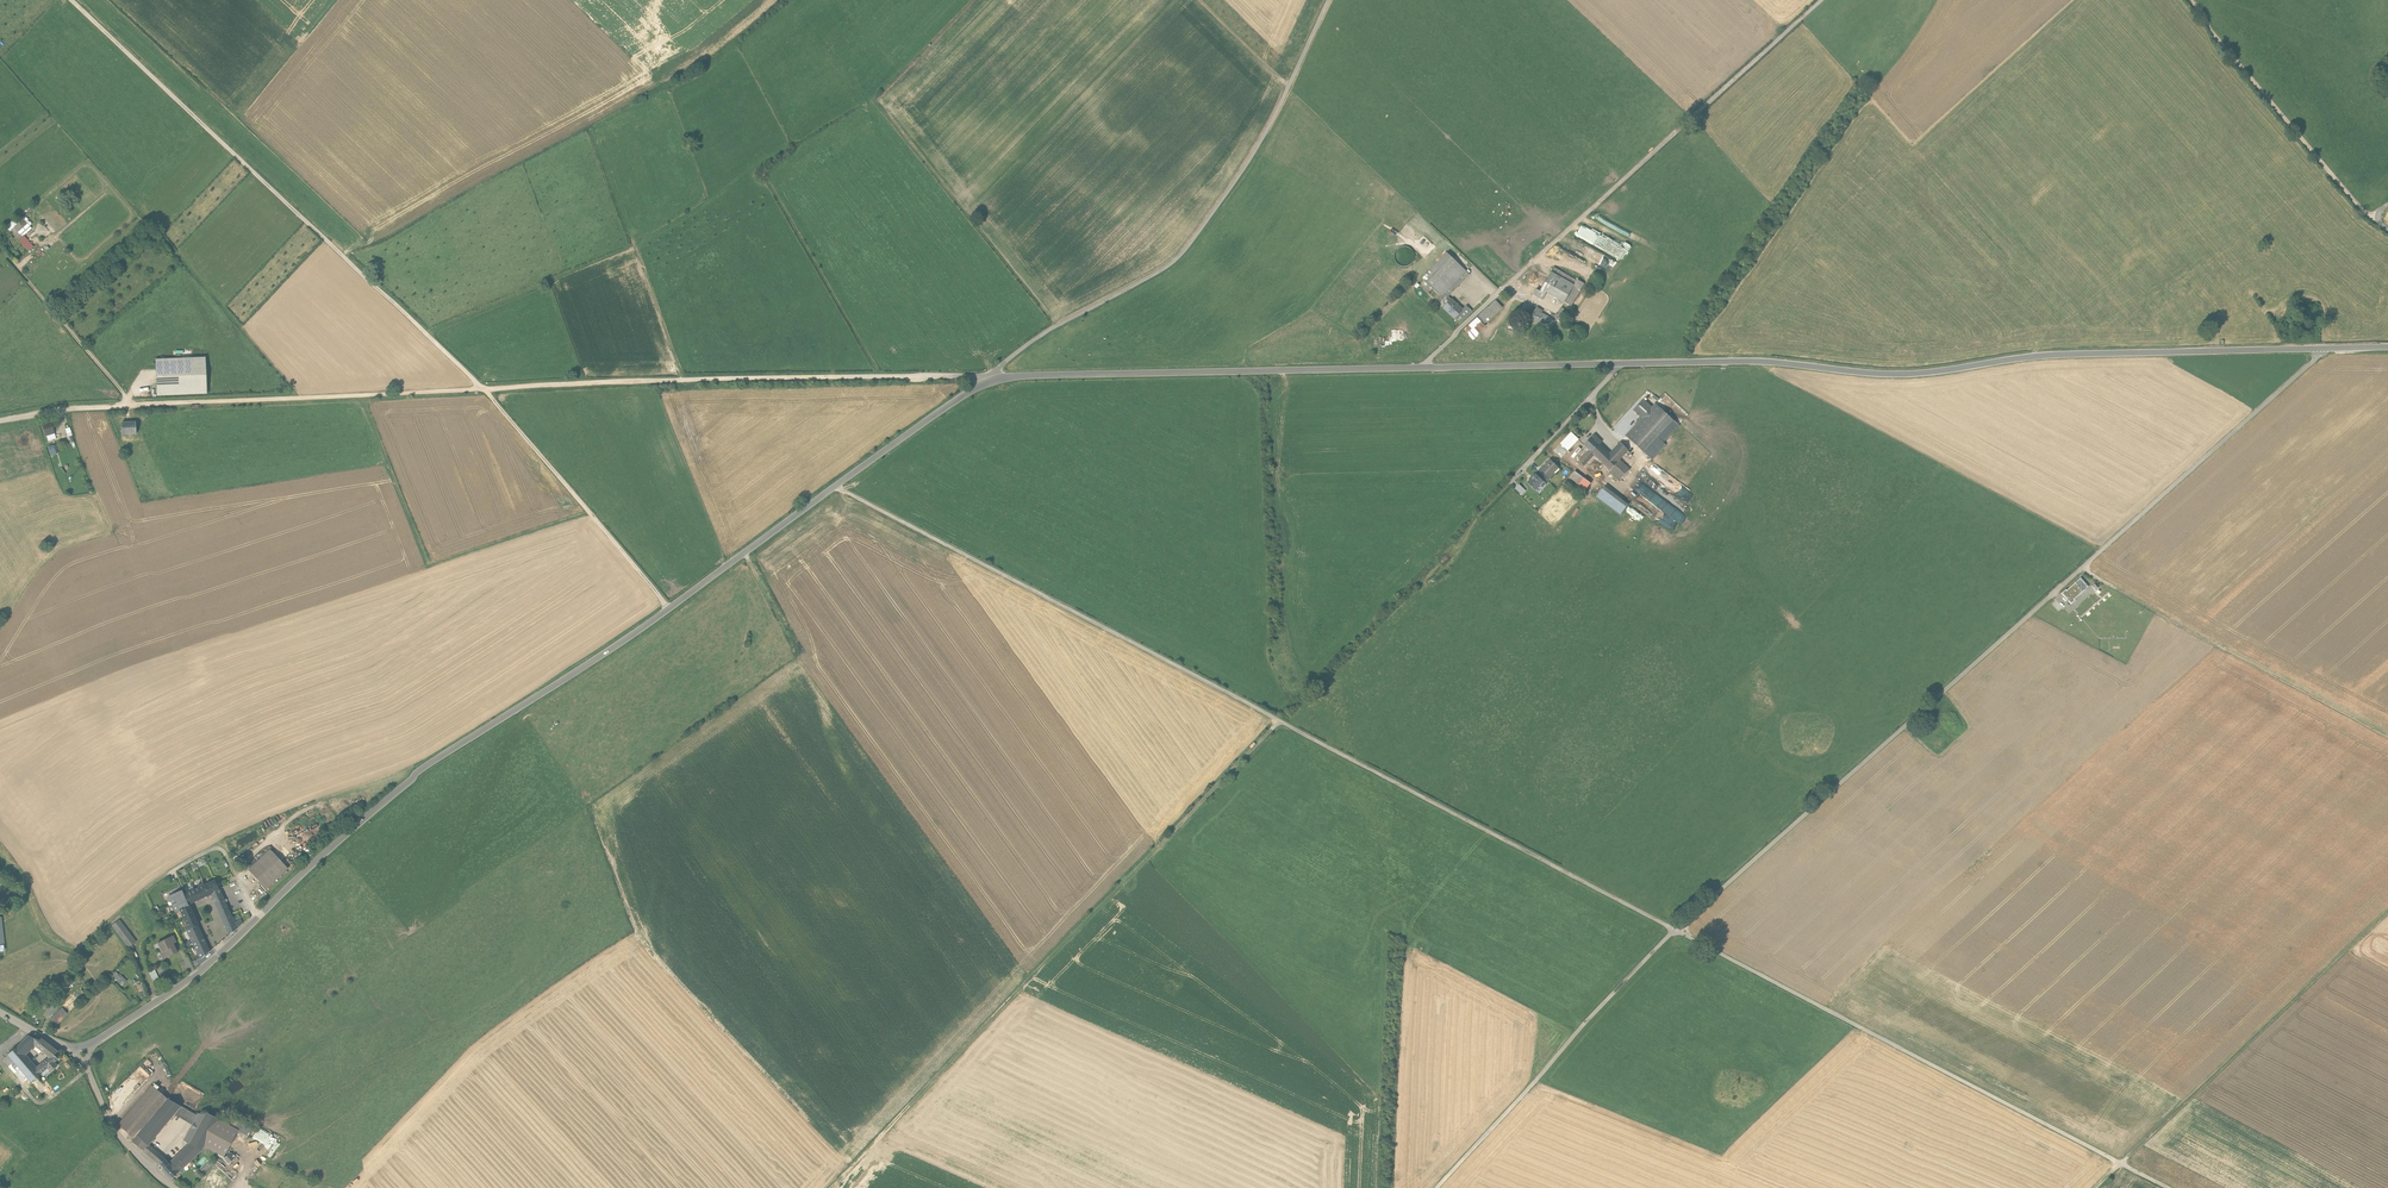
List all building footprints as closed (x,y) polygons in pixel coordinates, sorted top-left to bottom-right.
[(26,217),(23,220),(27,224),(26,225),(29,227),(32,224),(26,217)] [(23,220),(22,220),(18,224),(15,220),(4,230),(6,232),(8,230),(27,252),(32,247),(22,236),(30,229),(29,227),(26,225),(27,224),(23,220)] [(1591,252),(1587,261),(1612,271),(1616,262),(1591,252)] [(1447,302),(1470,280),(1447,256),(1440,262),(1443,266),(1426,283),(1443,300),(1440,302),(1448,310),(1444,313),(1458,328),(1471,315),(1466,310),(1460,315),(1447,302)] [(1581,284),(1554,271),(1543,291),(1538,289),(1534,297),(1546,303),(1550,296),(1570,307),(1581,284)] [(1498,300),(1466,329),(1474,338),(1506,309),(1498,300)] [(1560,310),(1557,318),(1566,321),(1569,314),(1560,310)] [(1538,315),(1534,323),(1550,331),(1554,323),(1538,315)] [(205,357),(155,359),(156,396),(207,394),(205,357)] [(1626,431),(1645,449),(1673,420),(1654,402),(1651,406),(1642,397),(1634,406),(1642,414),(1626,431)] [(41,425),(45,436),(46,435),(54,433),(51,422),(41,425)] [(135,423),(121,423),(121,435),(135,434),(135,423)] [(72,435),(69,428),(66,429),(68,436),(69,436),(72,447),(75,446),(71,435),(72,435)] [(1555,445),(1561,453),(1576,439),(1570,431),(1555,445)] [(1596,452),(1621,477),(1629,469),(1619,459),(1628,449),(1621,443),(1613,452),(1593,432),(1583,442),(1589,448),(1579,458),(1585,464),(1596,452)] [(56,439),(54,433),(46,435),(48,441),(56,439)] [(55,445),(48,447),(51,455),(57,453),(55,445)] [(1549,478),(1559,468),(1550,459),(1540,469),(1549,478)] [(1570,478),(1579,485),(1584,478),(1575,471),(1570,478)] [(1527,483),(1535,491),(1544,482),(1536,474),(1527,483)] [(1677,481),(1672,488),(1695,504),(1700,497),(1677,481)] [(1522,495),(1526,491),(1519,484),(1515,488),(1522,495)] [(1674,510),(1676,507),(1646,484),(1640,492),(1668,513),(1667,514),(1675,519),(1679,515),(1676,512),(1676,511),(1674,510)] [(1604,487),(1596,498),(1620,516),(1628,504),(1604,487)] [(2041,571),(2051,565),(2049,563),(2040,569),(2041,571)] [(2088,587),(2080,578),(2066,590),(2066,589),(2061,593),(2071,604),(2075,600),(2074,599),(2088,587)] [(244,870),(261,889),(283,869),(266,850),(244,870)] [(211,881),(200,886),(204,895),(207,894),(207,893),(215,890),(211,881)] [(200,886),(191,890),(195,899),(204,895),(200,886)] [(169,904),(182,898),(180,895),(178,890),(165,896),(169,904)] [(191,890),(180,895),(182,898),(184,904),(195,899),(191,890)] [(228,918),(215,890),(207,893),(207,894),(220,922),(228,918)] [(177,909),(185,906),(184,904),(182,898),(169,904),(173,912),(177,910),(177,909)] [(177,909),(177,910),(181,919),(190,915),(185,906),(177,909)] [(190,915),(181,919),(185,928),(194,924),(190,915)] [(230,922),(228,918),(220,922),(225,934),(225,935),(232,929),(230,922)] [(116,919),(109,925),(125,947),(133,941),(116,919)] [(239,923),(237,919),(230,922),(232,929),(239,923)] [(191,945),(201,940),(194,924),(185,928),(183,929),(191,945)] [(159,958),(160,958),(174,951),(170,943),(173,941),(170,935),(155,942),(159,951),(156,952),(157,952),(160,957),(159,958)] [(197,958),(206,951),(201,940),(191,945),(197,958)] [(151,968),(145,971),(150,981),(156,978),(151,968)] [(114,969),(110,974),(120,984),(126,979),(120,973),(119,974),(114,969)] [(51,1027),(66,1012),(60,1006),(49,1017),(51,1019),(47,1023),(51,1027)] [(33,1043),(37,1039),(27,1034),(2,1057),(21,1079),(26,1075),(21,1070),(31,1061),(23,1053),(33,1043)] [(39,1037),(37,1039),(33,1043),(47,1055),(54,1050),(55,1049),(39,1037)] [(54,1050),(47,1055),(35,1065),(34,1066),(39,1071),(40,1070),(42,1073),(48,1068),(49,1069),(55,1063),(52,1060),(56,1056),(54,1054),(57,1052),(54,1050)] [(35,1065),(31,1061),(21,1070),(26,1075),(29,1080),(39,1071),(34,1066),(35,1065)] [(195,1111),(194,1112),(165,1096),(149,1083),(116,1121),(130,1136),(131,1136),(129,1138),(152,1158),(154,1156),(153,1155),(157,1152),(145,1141),(171,1110),(189,1121),(180,1137),(186,1141),(166,1161),(161,1156),(155,1162),(156,1163),(155,1164),(159,1168),(160,1167),(168,1175),(197,1147),(199,1142),(219,1154),(233,1129),(243,1135),(248,1126),(229,1115),(225,1122),(203,1110),(202,1111),(195,1111)] [(225,1150),(220,1155),(225,1160),(230,1156),(225,1150)]
